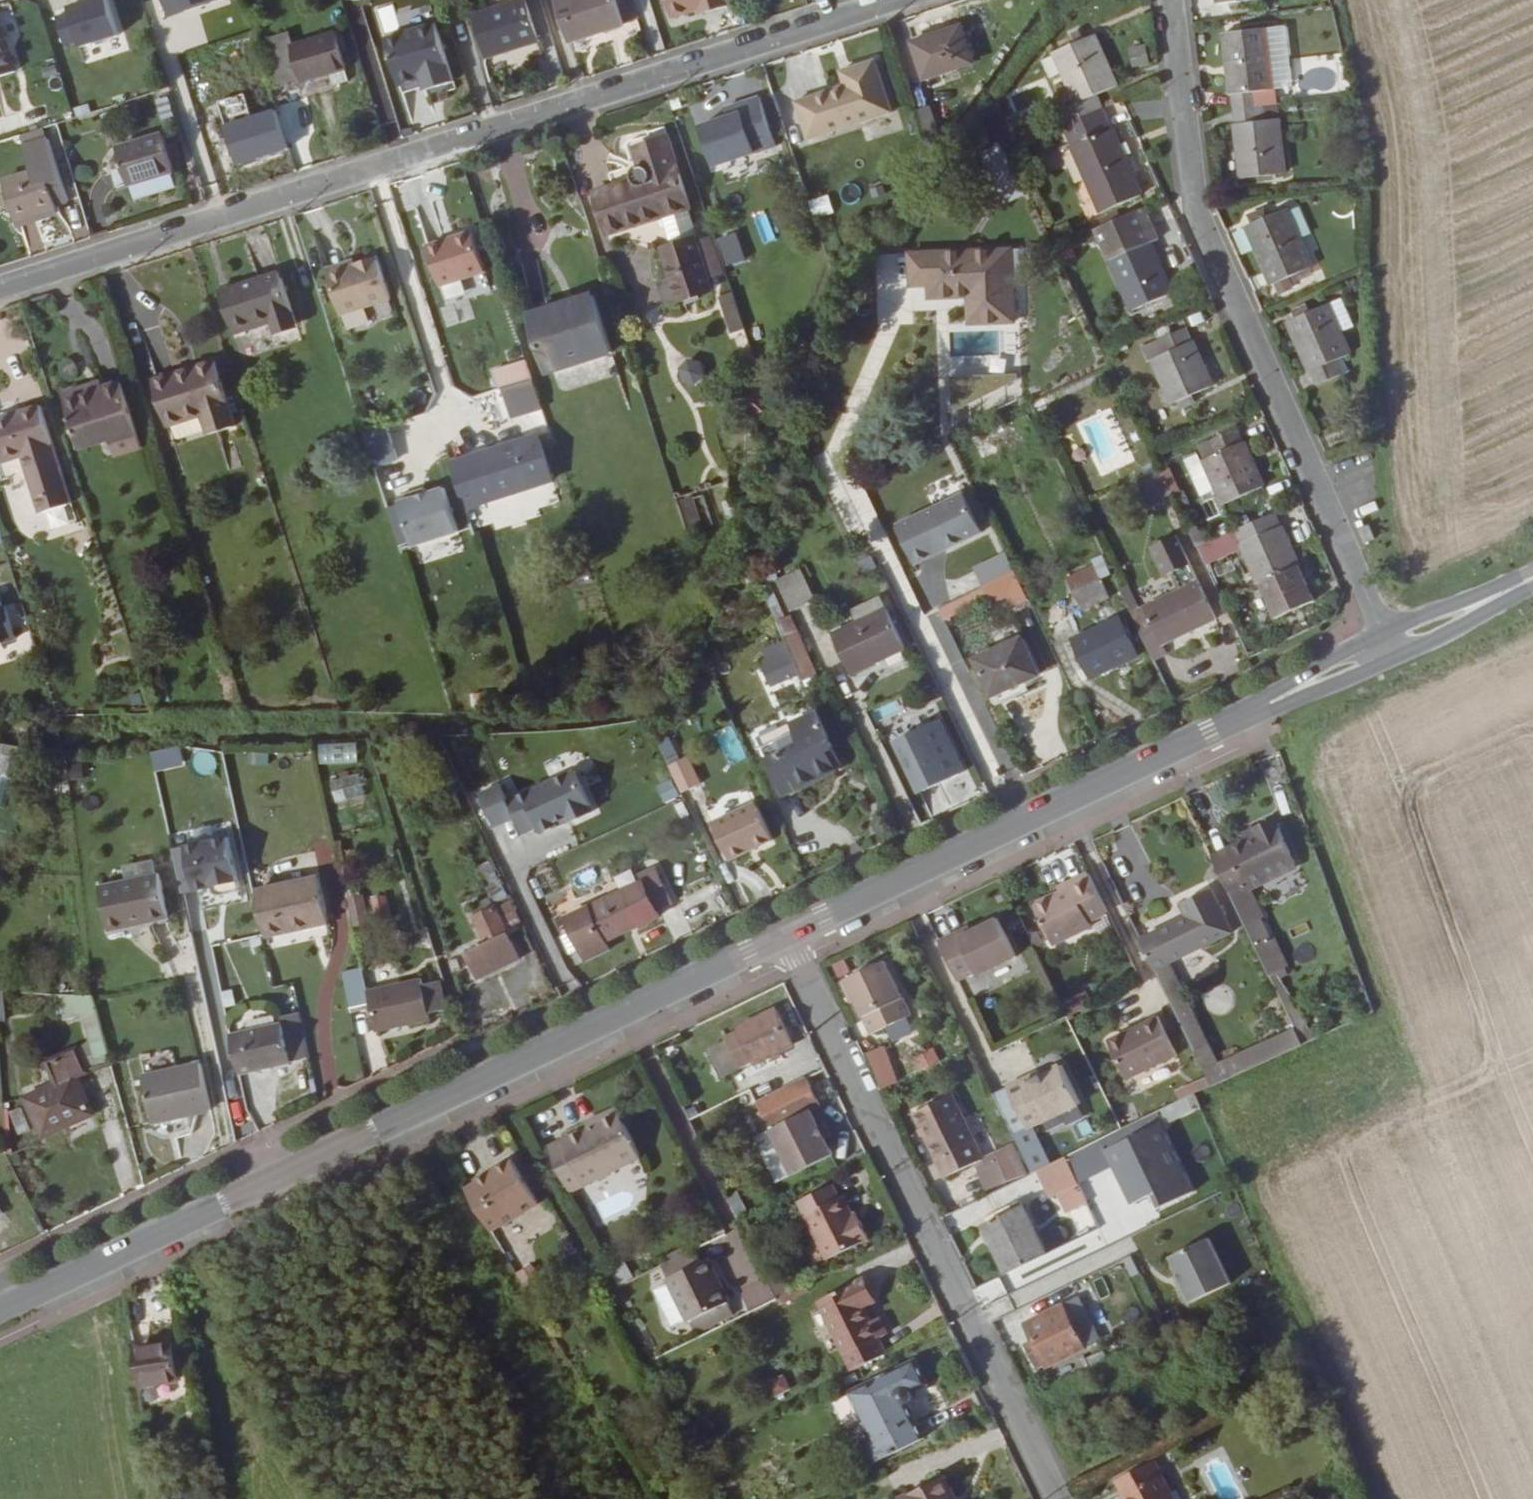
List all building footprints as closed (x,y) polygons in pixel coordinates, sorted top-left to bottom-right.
[(66,50),(128,37),(120,0),(95,0),(57,8),(66,50)] [(167,16),(212,0),(161,0),(167,16)] [(528,0),(516,0),(472,14),(487,58),(541,41),(528,0)] [(617,0),(556,0),(569,42),(625,25),(617,0)] [(674,24),(728,7),(726,0),(666,0),(674,24)] [(403,15),(408,30),(439,19),(433,5),(403,15)] [(0,19),(0,76),(17,71),(0,19)] [(457,88),(437,24),(384,40),(402,96),(424,89),(427,98),(457,88)] [(973,62),(961,26),(912,42),(924,78),(973,62)] [(1274,88),(1267,27),(1224,33),(1233,108),(1277,103),(1275,88),(1274,88)] [(1083,40),(1078,29),(1071,32),(1076,43),(1083,40)] [(347,68),(336,31),(293,44),(289,32),(261,41),(275,87),(301,80),(301,82),(330,74),(345,69),(347,68)] [(1116,85),(1094,34),(1083,40),(1076,43),(1054,52),(1077,102),(1057,112),(1063,125),(1102,107),(1097,93),(1116,85)] [(1150,61),(1146,44),(1129,47),(1133,65),(1150,61)] [(892,111),(875,60),(840,71),(845,85),(795,101),(808,138),(892,111)] [(349,81),(345,69),(330,74),(333,86),(349,81)] [(251,117),(243,94),(220,101),(227,124),(251,117)] [(173,115),(168,97),(156,100),(162,119),(173,115)] [(713,166),(775,145),(759,97),(725,107),(727,116),(700,126),(713,166)] [(139,111),(136,103),(128,105),(130,114),(139,111)] [(1285,173),(1278,118),(1280,118),(1277,103),(1233,108),(1241,178),(1285,173)] [(938,130),(930,106),(914,110),(923,135),(938,130)] [(1119,145),(1112,128),(1102,107),(1063,125),(1072,146),(1102,212),(1141,195),(1124,156),(1119,145)] [(288,149),(276,109),(251,117),(227,124),(226,125),(238,164),(288,149)] [(114,119),(111,111),(100,114),(103,123),(114,119)] [(47,137),(43,127),(20,135),(23,145),(47,137)] [(174,171),(163,132),(115,147),(128,185),(174,171)] [(691,208),(677,163),(668,136),(633,148),(638,167),(636,168),(633,172),(632,177),(633,178),(593,191),(607,234),(664,216),(672,243),(660,247),(678,302),(713,290),(709,279),(696,240),(686,209),(691,208)] [(68,201),(48,137),(47,137),(23,145),(22,145),(30,171),(2,179),(17,227),(59,213),(56,205),(68,201)] [(1131,153),(1126,141),(1119,145),(1124,156),(1131,153)] [(1023,164),(1015,146),(1007,150),(1016,167),(1023,164)] [(1022,183),(1007,151),(990,159),(1010,202),(1028,193),(1022,183)] [(826,195),(808,200),(811,214),(829,209),(826,195)] [(1311,267),(1286,208),(1269,215),(1265,206),(1246,214),(1250,223),(1246,225),(1272,284),(1274,283),(1289,277),(1291,275),(1310,267),(1311,267)] [(1171,293),(1150,243),(1158,239),(1145,207),(1095,230),(1109,260),(1132,310),(1171,293)] [(25,227),(29,250),(45,247),(41,224),(25,227)] [(715,237),(724,264),(742,258),(734,231),(715,237)] [(725,273),(713,234),(696,240),(709,279),(725,273)] [(444,292),(486,278),(472,236),(430,249),(444,292)] [(1017,322),(1014,249),(907,252),(909,286),(926,285),(927,298),(966,296),(967,324),(1017,322)] [(390,298),(377,257),(377,256),(327,272),(340,314),(390,298)] [(1294,282),(1313,274),(1310,267),(1291,275),(1294,282)] [(297,326),(279,271),(219,290),(233,334),(270,323),(274,333),(297,326)] [(1278,293),(1293,287),(1289,277),(1274,283),(1278,293)] [(744,329),(732,291),(719,296),(731,333),(744,329)] [(548,374),(613,353),(593,292),(528,313),(548,374)] [(1355,326),(1342,297),(1330,302),(1329,303),(1342,331),(1355,326)] [(1342,331),(1329,303),(1310,311),(1307,304),(1292,310),(1296,318),(1286,321),(1309,372),(1311,371),(1317,385),(1344,373),(1337,359),(1351,353),(1342,331)] [(1212,386),(1180,313),(1152,326),(1158,339),(1142,347),(1148,360),(1153,359),(1172,403),(1178,401),(1192,394),(1212,386)] [(1125,328),(1136,323),(1135,321),(1134,318),(1123,323),(1125,328)] [(1128,348),(1124,339),(1112,344),(1116,353),(1128,348)] [(532,358),(499,366),(512,418),(545,410),(532,358)] [(696,385),(705,374),(702,361),(688,359),(679,368),(683,381),(696,385)] [(236,426),(214,360),(152,379),(168,426),(202,415),(209,434),(236,426)] [(142,448),(120,375),(62,393),(80,449),(111,440),(115,456),(142,448)] [(1181,409),(1196,402),(1192,394),(1178,401),(1181,409)] [(760,415),(768,406),(758,397),(750,407),(760,415)] [(52,439),(41,405),(0,418),(0,463),(22,456),(39,512),(72,501),(52,439)] [(1052,416),(1049,410),(1041,414),(1044,420),(1052,416)] [(993,438),(1018,427),(1014,416),(970,435),(975,446),(982,461),(1000,452),(993,438)] [(369,431),(377,468),(401,463),(394,426),(369,431)] [(1263,486),(1243,441),(1237,428),(1236,428),(1198,445),(1205,459),(1203,459),(1223,504),(1263,486)] [(553,480),(539,434),(449,462),(465,509),(553,480)] [(1167,465),(1136,479),(1147,506),(1179,493),(1167,465)] [(893,485),(904,480),(900,471),(889,476),(893,485)] [(457,537),(443,491),(401,504),(416,550),(457,537)] [(915,564),(982,531),(964,493),(896,525),(915,564)] [(712,524),(703,494),(694,498),(703,528),(712,524)] [(694,498),(693,496),(682,500),(692,531),(703,528),(694,498)] [(51,512),(55,529),(76,524),(72,507),(51,512)] [(1267,517),(1263,508),(1237,519),(1241,529),(1267,517)] [(1300,565),(1282,525),(1281,526),(1275,513),(1267,517),(1241,529),(1236,532),(1241,544),(1240,545),(1257,584),(1267,579),(1279,574),(1300,565)] [(1374,538),(1368,525),(1359,529),(1365,542),(1374,538)] [(1216,619),(1198,580),(1176,535),(1150,546),(1165,576),(1171,572),(1179,589),(1131,613),(1153,659),(1167,652),(1163,646),(1162,646),(1162,645),(1216,619)] [(1225,560),(1218,546),(1210,550),(1217,564),(1225,560)] [(978,589),(935,604),(942,624),(1021,597),(1005,552),(969,564),(978,589)] [(1109,597),(1100,579),(1111,574),(1102,554),(1069,570),(1071,574),(1066,576),(1082,610),(1109,597)] [(781,630),(795,624),(791,615),(785,617),(769,583),(776,580),(778,579),(772,565),(755,572),(767,601),(780,630),(781,630)] [(791,611),(815,599),(801,568),(778,579),(776,580),(791,611)] [(1282,582),(1279,574),(1267,579),(1271,587),(1282,582)] [(15,639),(1,592),(0,592),(0,643),(15,639)] [(856,622),(886,607),(880,595),(851,609),(856,622)] [(905,649),(886,607),(856,622),(831,633),(851,674),(905,649)] [(1137,656),(1118,616),(1073,638),(1078,648),(1086,665),(1092,678),(1137,656)] [(805,666),(797,648),(804,645),(795,624),(781,630),(798,669),(805,666)] [(1024,681),(1038,674),(1021,637),(974,659),(991,696),(1024,681)] [(798,669),(785,640),(762,650),(765,658),(759,661),(770,685),(800,673),(798,669)] [(817,674),(804,645),(797,648),(805,666),(798,669),(800,673),(804,680),(817,674)] [(1086,665),(1078,648),(1070,652),(1079,669),(1086,665)] [(995,705),(1028,690),(1024,681),(991,696),(995,705)] [(837,767),(841,766),(816,712),(790,724),(794,733),(777,741),(781,751),(766,758),(783,795),(838,769),(837,767)] [(894,739),(921,793),(968,770),(941,716),(894,739)] [(781,751),(777,741),(762,748),(766,758),(781,751)] [(361,742),(322,743),(323,764),(362,763),(361,742)] [(671,770),(682,792),(703,782),(690,755),(669,765),(671,770)] [(592,810),(573,770),(507,801),(522,832),(536,825),(539,832),(556,824),(555,820),(565,816),(567,821),(592,810)] [(336,802),(364,795),(359,773),(331,781),(336,802)] [(655,784),(660,800),(675,796),(670,780),(655,784)] [(19,809),(20,795),(0,793),(0,807),(19,809)] [(773,839),(756,801),(711,822),(729,860),(773,839)] [(184,888),(240,875),(227,821),(171,834),(184,888)] [(1251,889),(1297,866),(1276,823),(1256,833),(1245,838),(1211,855),(1269,975),(1285,968),(1288,966),(1251,889)] [(1245,838),(1256,833),(1254,828),(1243,833),(1245,838)] [(505,901),(485,862),(475,867),(490,898),(494,908),(505,901)] [(658,915),(655,909),(670,902),(654,869),(639,875),(642,881),(566,917),(574,932),(581,947),(587,959),(608,949),(604,941),(658,915)] [(1090,921),(1108,913),(1088,872),(1058,887),(1059,890),(1033,904),(1053,945),(1092,926),(1090,921)] [(168,917),(159,874),(99,886),(108,929),(168,917)] [(328,923),(319,876),(255,889),(266,937),(328,923)] [(1292,880),(1274,886),(1278,900),(1297,895),(1292,880)] [(1169,963),(1234,931),(1212,888),(1179,904),(1185,917),(1140,939),(1211,1085),(1300,1046),(1292,1027),(1218,1063),(1169,963)] [(368,923),(362,894),(346,897),(352,926),(368,923)] [(391,918),(386,895),(372,898),(377,921),(391,918)] [(494,908),(490,898),(475,905),(472,906),(475,914),(473,915),(486,944),(467,953),(479,978),(519,959),(494,908)] [(510,924),(522,919),(514,900),(503,905),(510,924)] [(977,975),(1017,956),(998,917),(972,930),(959,937),(956,932),(939,941),(958,981),(976,972),(977,975)] [(972,930),(970,925),(956,932),(959,937),(972,930)] [(574,932),(562,938),(569,952),(581,947),(574,932)] [(912,1014),(885,960),(845,979),(864,1017),(863,1018),(871,1034),(912,1014)] [(422,985),(421,978),(366,989),(367,989),(362,967),(361,968),(342,971),(350,1007),(369,1003),(375,1032),(430,1020),(429,1013),(422,985)] [(1295,1007),(1281,978),(1289,975),(1285,968),(1269,975),(1284,1008),(1285,1007),(1296,1029),(1306,1023),(1298,1005),(1295,1007)] [(447,1009),(441,980),(422,985),(429,1013),(447,1009)] [(109,1062),(91,997),(59,995),(63,1020),(81,1015),(89,1040),(96,1067),(99,1064),(109,1062)] [(1079,1008),(1074,999),(1062,1005),(1067,1014),(1079,1008)] [(794,1045),(776,1008),(736,1028),(737,1029),(724,1035),(740,1068),(752,1062),(754,1065),(794,1045)] [(281,1017),(282,1023),(230,1035),(238,1073),(290,1061),(289,1060),(309,1055),(299,1013),(281,1017)] [(1176,1055),(1157,1015),(1108,1040),(1127,1079),(1176,1055)] [(96,1067),(89,1040),(79,1047),(89,1070),(96,1067)] [(877,1086),(896,1078),(881,1044),(863,1052),(877,1086)] [(916,1072),(938,1062),(932,1047),(909,1058),(916,1072)] [(93,1113),(75,1076),(86,1072),(76,1049),(47,1061),(56,1082),(25,1097),(43,1136),(93,1113)] [(209,1110),(199,1063),(141,1075),(152,1123),(209,1110)] [(1081,1105),(1061,1063),(1040,1073),(1022,1082),(1020,1078),(1006,1085),(1028,1130),(1081,1105)] [(1040,1073),(1038,1070),(1020,1078),(1022,1082),(1040,1073)] [(818,1125),(810,1109),(820,1104),(806,1077),(758,1102),(756,1102),(770,1129),(777,1145),(818,1125)] [(933,1122),(959,1109),(952,1094),(913,1113),(944,1177),(971,1164),(985,1190),(1016,1175),(1003,1147),(983,1157),(972,1135),(945,1147),(933,1122)] [(641,1158),(616,1106),(584,1122),(586,1126),(546,1146),(569,1192),(641,1158)] [(972,1135),(959,1109),(933,1122),(945,1147),(972,1135)] [(833,1154),(825,1139),(831,1136),(824,1122),(818,1125),(777,1145),(792,1175),(833,1154)] [(1166,1203),(1192,1191),(1160,1123),(1107,1148),(1133,1202),(1159,1190),(1166,1203)] [(539,1203),(511,1158),(463,1186),(491,1232),(539,1203)] [(869,1239),(855,1211),(852,1213),(843,1195),(839,1197),(833,1184),(797,1201),(826,1260),(869,1239)] [(8,1213),(0,1199),(0,1218),(8,1213)] [(1046,1254),(1022,1205),(983,1224),(1007,1273),(1046,1254)] [(1171,1256),(1194,1301),(1230,1283),(1208,1238),(1171,1256)] [(693,1250),(689,1244),(661,1257),(664,1263),(693,1250)] [(729,1301),(708,1258),(699,1262),(693,1250),(664,1263),(661,1265),(668,1277),(666,1279),(688,1321),(689,1321),(696,1334),(734,1315),(728,1302),(729,1301)] [(634,1277),(623,1257),(608,1266),(619,1285),(634,1277)] [(871,1321),(865,1308),(873,1304),(861,1279),(817,1301),(844,1355),(888,1333),(879,1316),(871,1321)] [(1100,1340),(1079,1296),(1025,1323),(1033,1338),(1024,1343),(1037,1370),(1046,1365),(1047,1366),(1100,1340)] [(179,1380),(174,1341),(133,1347),(140,1387),(179,1380)] [(921,1439),(904,1404),(905,1404),(908,1403),(910,1401),(912,1399),(912,1396),(912,1392),(910,1390),(924,1383),(914,1362),(852,1393),(876,1441),(867,1445),(876,1462),(921,1439)] [(781,1372),(765,1382),(774,1397),(790,1388),(781,1372)] [(1161,1473),(1160,1473),(1153,1460),(1115,1480),(1122,1492),(1120,1493),(1123,1498),(1174,1498),(1161,1473)] [(899,1498),(957,1498),(945,1475),(899,1498)]
